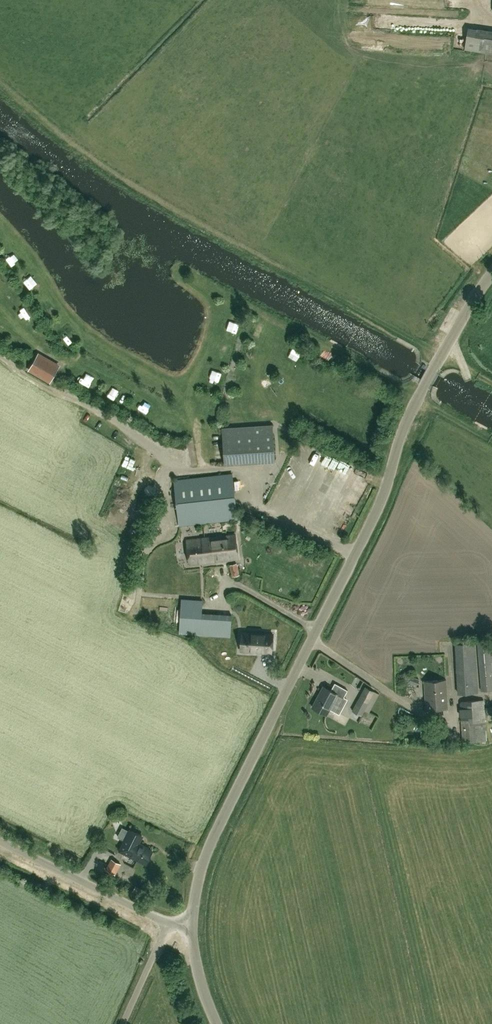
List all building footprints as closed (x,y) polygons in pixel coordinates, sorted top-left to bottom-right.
[(483,52),(491,54),(491,31),(468,27),(465,49),(483,52)] [(11,250),(3,256),(10,264),(17,258),(11,250)] [(31,288),(35,284),(28,276),(23,280),(31,288)] [(52,310),(59,307),(54,297),(48,300),(52,310)] [(46,301),(41,304),(48,315),(53,311),(46,301)] [(27,304),(20,310),(28,320),(35,314),(27,304)] [(58,330),(66,339),(73,333),(65,324),(58,330)] [(286,341),(282,350),(295,356),(299,346),(286,341)] [(321,360),(331,364),(336,354),(326,350),(321,360)] [(39,354),(30,369),(50,381),(59,365),(39,354)] [(220,368),(217,379),(223,380),(226,369),(220,368)] [(178,422),(168,424),(170,433),(180,432),(178,422)] [(273,425),(223,428),(225,464),(275,461),(273,425)] [(179,525),(200,523),(237,519),(232,473),(174,480),(179,525)] [(212,561),(238,558),(236,535),(209,538),(209,537),(187,540),(189,564),(212,561)] [(233,576),(240,574),(237,563),(230,564),(233,576)] [(201,612),(202,600),(181,599),(179,632),(199,634),(231,636),(232,614),(201,612)] [(256,649),(279,649),(279,631),(256,631),(256,649)] [(477,642),(481,691),(491,690),(491,640),(477,642)] [(459,694),(478,693),(475,642),(456,643),(457,672),(458,672),(459,694)] [(417,685),(419,679),(411,676),(409,682),(417,685)] [(426,710),(448,709),(446,679),(424,681),(426,710)] [(343,698),(348,690),(335,683),(331,690),(323,686),(312,707),(327,715),(330,708),(335,711),(339,703),(334,700),(337,695),(343,698)] [(365,710),(369,712),(379,694),(366,686),(362,693),(356,705),(352,710),(362,715),(365,710)] [(462,741),(487,740),(484,699),(462,701),(460,702),(462,741)] [(147,863),(153,852),(147,849),(148,847),(138,842),(142,835),(132,829),(126,841),(129,842),(125,850),(132,853),(131,855),(147,863)] [(115,874),(121,864),(111,858),(106,869),(115,874)]
